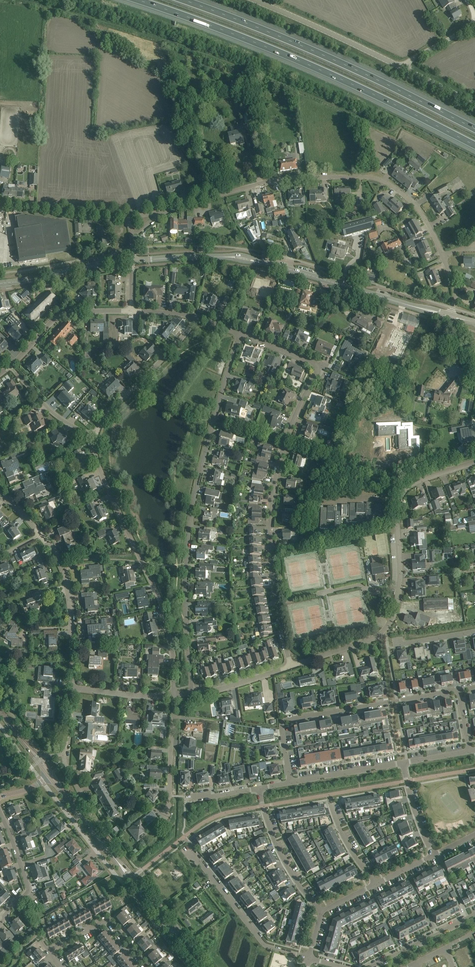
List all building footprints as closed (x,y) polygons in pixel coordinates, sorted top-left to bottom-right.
[(444,9),(447,7),(449,11),(451,14),(452,17),(451,18),(452,20),(453,22),(457,20),(456,18),(461,15),(458,10),(454,3),(453,0),(439,0),(444,9)] [(246,137),(245,132),(243,124),(231,128),(232,134),(228,135),(231,145),(231,144),(239,142),(240,146),(245,145),(243,138),(246,137)] [(413,168),(419,161),(414,157),(408,163),(413,168)] [(279,162),(280,167),(280,171),(298,169),(296,160),(279,162)] [(423,165),(419,161),(413,168),(418,172),(423,165)] [(2,164),(0,177),(9,178),(11,166),(2,164)] [(407,175),(409,172),(407,171),(406,171),(404,173),(401,170),(403,168),(398,164),(393,170),(394,169),(396,171),(392,176),(400,183),(407,175)] [(407,175),(400,183),(408,189),(412,185),(415,187),(414,188),(419,182),(414,178),(412,180),(407,175)] [(15,188),(14,197),(24,198),(24,188),(17,188),(17,186),(19,185),(19,181),(15,181),(15,188)] [(165,185),(166,189),(168,194),(183,190),(180,181),(165,185)] [(449,190),(452,189),(449,183),(446,185),(437,190),(439,194),(448,189),(449,190)] [(3,196),(14,197),(15,188),(12,187),(12,188),(8,188),(9,185),(4,185),(3,196)] [(335,188),(335,193),(335,194),(345,193),(345,196),(350,196),(350,188),(335,188)] [(310,192),(310,197),(310,200),(315,199),(315,202),(327,201),(326,189),(321,189),(321,191),(310,192)] [(294,201),(295,205),(305,205),(305,196),(301,197),(299,197),(299,191),(294,192),(294,191),(289,191),(289,202),(294,201)] [(271,208),(268,195),(262,196),(264,204),(266,203),(268,209),(266,209),(268,217),(273,215),(272,212),(271,208)] [(393,201),(389,198),(386,195),(381,201),(391,209),(392,208),(398,213),(404,207),(395,199),(393,201)] [(442,203),(437,196),(431,200),(435,207),(442,203)] [(442,203),(435,207),(440,214),(445,211),(450,218),(454,215),(456,214),(448,203),(450,202),(449,200),(448,199),(445,200),(445,201),(442,203)] [(254,209),(251,210),(248,200),(241,202),(241,201),(235,202),(237,207),(238,206),(239,210),(245,209),(246,212),(250,211),(253,221),(257,220),(254,209)] [(373,206),(378,215),(385,211),(380,202),(373,206)] [(222,210),(210,213),(212,224),(220,222),(219,220),(224,219),(222,210)] [(18,231),(13,231),(14,238),(18,258),(18,263),(23,262),(45,258),(45,254),(71,250),(66,221),(29,216),(25,217),(22,215),(15,217),(14,218),(15,221),(16,222),(18,231)] [(172,230),(170,232),(170,233),(172,235),(176,234),(178,233),(177,231),(184,231),(184,234),(188,233),(194,233),(194,225),(194,218),(192,218),(188,218),(188,221),(171,221),(172,230)] [(372,219),(342,227),(345,236),(375,228),(372,219)] [(261,236),(257,221),(253,222),(254,226),(251,228),(249,226),(244,229),(253,243),(257,240),(256,237),(261,236)] [(416,221),(407,225),(409,228),(411,233),(414,237),(418,235),(421,233),(423,232),(422,232),(421,232),(419,228),(420,228),(416,221)] [(101,238),(102,241),(102,246),(111,245),(109,237),(107,238),(106,230),(104,230),(103,226),(97,227),(99,239),(101,238)] [(289,240),(294,238),(293,237),(297,235),(295,231),(293,227),(289,228),(289,229),(288,230),(287,229),(284,231),(286,235),(287,234),(289,240)] [(368,233),(370,239),(377,237),(375,231),(368,233)] [(294,238),(289,240),(291,245),(298,242),(298,241),(299,240),(299,239),(298,239),(298,238),(300,237),(299,235),(297,236),(297,235),(293,237),(294,238)] [(298,242),(291,245),(294,251),(302,248),(300,243),(300,242),(302,242),(301,239),(299,239),(299,240),(298,241),(298,242)] [(387,244),(382,247),(383,250),(385,254),(391,252),(390,250),(401,245),(399,239),(394,241),(392,242),(391,241),(387,243),(387,244)] [(426,242),(422,244),(419,245),(422,253),(421,253),(424,261),(430,259),(428,254),(431,253),(426,242)] [(347,253),(348,248),(333,243),(329,258),(334,260),(336,256),(343,259),(345,253),(346,254),(346,253),(347,253)] [(474,268),(474,259),(464,258),(464,265),(465,265),(465,268),(474,268)] [(365,279),(374,282),(374,281),(377,281),(380,271),(377,270),(376,274),(373,273),(371,273),(370,274),(367,273),(367,274),(365,279)] [(433,270),(428,271),(426,272),(427,276),(429,275),(433,286),(441,283),(437,272),(434,273),(433,270)] [(109,276),(106,276),(106,281),(109,281),(109,282),(109,287),(109,291),(111,291),(111,296),(111,301),(119,301),(119,293),(121,293),(121,287),(115,287),(115,282),(115,276),(109,276)] [(261,278),(258,277),(255,284),(266,289),(263,295),(272,298),(276,289),(268,285),(270,282),(264,279),(264,278),(262,277),(261,278)] [(92,283),(92,286),(85,287),(79,294),(85,300),(91,299),(91,297),(98,296),(97,282),(92,283)] [(194,302),(195,288),(187,287),(187,288),(181,287),(181,286),(177,285),(176,294),(180,294),(180,293),(187,293),(186,301),(194,302)] [(145,295),(146,295),(145,297),(149,297),(149,299),(157,300),(157,294),(163,294),(163,287),(152,286),(152,288),(145,288),(145,295)] [(23,314),(33,324),(57,299),(48,291),(23,314)] [(298,297),(297,301),(303,302),(301,309),(309,311),(309,307),(316,309),(317,306),(318,301),(311,300),(312,295),(309,294),(309,295),(307,294),(300,292),(298,297)] [(202,304),(205,305),(215,309),(217,303),(226,306),(228,298),(223,296),(222,300),(208,295),(207,299),(204,298),(202,304)] [(6,312),(5,309),(10,309),(9,301),(5,302),(4,302),(3,298),(0,299),(0,313),(6,312)] [(243,309),(241,315),(239,320),(248,323),(250,317),(252,318),(257,321),(260,313),(252,310),(252,313),(243,309)] [(17,320),(16,320),(11,315),(6,321),(8,323),(9,322),(12,324),(11,326),(14,328),(8,334),(16,341),(18,339),(20,338),(22,335),(23,334),(22,333),(22,332),(23,332),(18,327),(21,324),(17,320)] [(375,327),(371,325),(373,322),(365,317),(364,320),(356,315),(352,322),(372,333),(375,327)] [(400,316),(397,321),(414,329),(416,323),(400,316)] [(380,328),(385,321),(378,317),(374,323),(377,325),(376,326),(380,328)] [(267,324),(266,325),(265,330),(273,333),(274,330),(281,332),(284,325),(278,323),(278,322),(270,319),(268,324),(267,324)] [(49,341),(53,345),(55,347),(60,341),(66,346),(68,343),(72,346),(78,340),(72,335),(66,342),(62,339),(73,327),(66,321),(49,341)] [(103,321),(90,321),(90,332),(103,332),(103,344),(109,344),(109,329),(103,329),(103,321)] [(118,324),(118,328),(120,328),(120,330),(125,330),(125,332),(125,334),(129,334),(132,334),(132,336),(139,336),(139,332),(139,327),(139,328),(132,328),(132,321),(124,321),(124,322),(120,322),(120,324),(118,324)] [(173,332),(176,329),(175,329),(177,326),(174,323),(169,323),(168,324),(168,323),(165,326),(166,327),(162,331),(159,331),(159,337),(163,337),(166,339),(169,336),(173,332)] [(409,335),(394,328),(390,336),(387,344),(392,347),(394,345),(397,346),(392,355),(400,359),(404,349),(403,349),(406,343),(410,335),(409,335)] [(296,331),(294,337),(292,341),(299,344),(301,338),(303,339),(303,341),(306,342),(309,336),(303,334),(296,331)] [(9,346),(0,338),(0,352),(4,348),(6,349),(9,346)] [(318,345),(317,346),(315,351),(323,354),(324,353),(326,354),(326,355),(330,357),(334,346),(320,340),(318,345)] [(346,340),(342,347),(347,350),(345,354),(342,358),(350,362),(352,358),(354,354),(360,357),(361,358),(360,361),(363,362),(367,354),(362,351),(362,352),(351,346),(353,344),(346,340)] [(146,361),(153,355),(152,354),(156,350),(150,344),(146,348),(139,354),(146,361)] [(251,362),(252,363),(257,364),(262,352),(255,349),(255,351),(247,347),(243,357),(251,360),(251,362)] [(42,364),(44,362),(47,366),(52,361),(45,354),(40,359),(42,360),(40,362),(34,357),(25,366),(33,374),(34,374),(40,369),(39,368),(43,365),(42,364)] [(123,371),(126,374),(130,378),(129,376),(134,371),(135,372),(138,369),(135,366),(138,363),(129,354),(126,357),(131,362),(123,371)] [(272,372),(276,374),(282,360),(278,358),(277,360),(275,359),(269,356),(267,361),(264,360),(263,364),(265,365),(271,367),(269,372),(272,373),(272,372)] [(289,365),(287,369),(293,372),(292,375),(299,378),(297,381),(301,382),(305,374),(304,373),(304,371),(289,365)] [(326,390),(330,391),(338,394),(340,390),(346,393),(350,382),(342,380),(343,377),(333,373),(331,379),(329,378),(328,379),(327,381),(328,381),(326,388),(326,389),(326,390)] [(100,389),(105,394),(108,397),(117,388),(119,385),(120,386),(112,377),(100,389)] [(250,380),(248,385),(245,384),(245,382),(238,380),(237,381),(236,380),(234,386),(235,387),(234,391),(237,392),(238,393),(239,393),(242,394),(244,390),(248,391),(250,386),(254,387),(255,382),(250,380)] [(452,380),(449,384),(441,393),(436,393),(434,402),(448,404),(450,395),(449,394),(458,384),(452,380)] [(5,396),(8,401),(15,396),(16,398),(19,395),(14,387),(16,386),(12,381),(7,384),(9,388),(8,389),(9,390),(1,396),(0,395),(0,400),(5,396)] [(74,388),(68,382),(63,386),(67,390),(58,398),(67,408),(68,407),(69,407),(70,406),(69,406),(74,402),(67,394),(74,388)] [(284,402),(283,404),(287,406),(291,399),(292,399),(294,395),(289,392),(289,391),(285,389),(280,400),(284,402)] [(325,406),(326,402),(329,403),(331,400),(325,398),(324,400),(322,399),(321,401),(318,400),(316,403),(315,403),(314,406),(313,406),(312,410),(319,412),(323,414),(326,406),(325,406)] [(226,412),(231,414),(231,416),(235,417),(235,415),(239,416),(239,415),(240,416),(242,409),(245,409),(248,402),(240,400),(239,406),(229,403),(226,412)] [(89,405),(86,409),(82,405),(76,412),(81,415),(81,414),(88,419),(90,417),(91,417),(93,415),(93,414),(95,411),(89,405)] [(271,416),(270,419),(273,420),(272,424),(271,426),(271,427),(272,428),(273,429),(275,429),(276,428),(276,427),(280,428),(282,422),(281,422),(282,419),(279,418),(280,415),(279,415),(280,412),(272,409),(271,414),(271,416)] [(31,416),(26,418),(24,419),(27,425),(31,423),(35,431),(46,426),(41,416),(32,420),(31,416)] [(300,436),(305,437),(310,439),(312,432),(316,433),(319,426),(311,424),(309,428),(308,428),(303,426),(300,436)] [(380,425),(380,431),(392,432),(392,435),(399,436),(398,449),(416,450),(416,443),(410,443),(411,427),(404,427),(404,431),(399,431),(399,426),(390,425),(390,426),(388,426),(388,425),(384,425),(380,425)] [(458,428),(459,433),(461,432),(462,438),(465,443),(463,444),(464,445),(461,446),(465,451),(466,452),(471,447),(474,444),(474,436),(474,434),(472,435),(472,431),(471,431),(470,429),(462,427),(458,428)] [(57,430),(52,432),(51,432),(52,435),(50,437),(53,444),(54,443),(62,447),(63,448),(68,445),(67,442),(70,441),(72,437),(68,435),(63,438),(60,436),(57,430)] [(219,445),(223,446),(228,448),(230,442),(232,443),(234,435),(221,431),(219,437),(221,437),(219,445)] [(263,448),(263,452),(271,454),(273,448),(270,447),(271,444),(259,441),(258,447),(263,448)] [(16,458),(28,453),(26,449),(14,454),(10,455),(12,459),(16,458)] [(80,450),(76,452),(72,454),(73,457),(72,457),(74,463),(78,461),(80,464),(76,466),(80,473),(86,470),(84,465),(86,464),(84,458),(86,458),(83,453),(81,453),(80,450)] [(223,450),(223,453),(218,452),(217,455),(218,456),(217,457),(214,456),(212,464),(222,467),(224,459),(223,459),(228,460),(229,455),(234,456),(234,453),(223,450)] [(257,459),(256,460),(266,463),(267,459),(270,460),(271,454),(263,452),(262,456),(258,455),(257,457),(255,456),(255,459),(257,459)] [(290,466),(295,467),(300,469),(303,458),(307,459),(308,455),(301,454),(300,457),(293,455),(293,456),(294,456),(292,462),(290,466)] [(22,472),(16,459),(8,462),(7,459),(1,462),(2,465),(4,469),(5,468),(7,473),(5,473),(9,482),(16,480),(14,475),(22,472)] [(259,466),(258,470),(267,472),(269,466),(265,465),(266,463),(256,460),(255,465),(259,466)] [(220,480),(221,473),(222,474),(223,470),(219,469),(219,472),(210,471),(209,476),(210,476),(209,482),(217,484),(217,486),(221,486),(223,480),(220,480)] [(267,472),(258,470),(257,474),(253,473),(252,478),(262,480),(263,477),(266,478),(267,472)] [(43,474),(32,479),(27,481),(29,486),(27,487),(29,491),(24,493),(26,498),(35,494),(35,495),(39,494),(39,492),(45,490),(43,486),(49,484),(48,482),(48,483),(46,479),(45,480),(43,474)] [(81,487),(84,486),(88,493),(97,489),(92,479),(86,481),(84,475),(77,478),(81,487)] [(286,488),(291,489),(295,490),(297,483),(301,484),(302,480),(293,479),(292,482),(287,481),(286,488)] [(250,489),(250,493),(263,495),(264,489),(261,488),(262,485),(261,485),(261,482),(252,481),(252,484),(251,489),(250,489)] [(450,496),(450,498),(454,497),(453,494),(456,493),(460,492),(461,495),(466,493),(464,490),(467,489),(464,481),(453,485),(454,489),(448,492),(450,496)] [(206,504),(214,506),(215,502),(220,503),(222,495),(219,495),(220,492),(207,489),(204,500),(206,500),(206,504)] [(432,503),(436,515),(439,514),(438,511),(440,510),(440,509),(441,509),(439,503),(442,502),(441,499),(445,497),(442,489),(432,492),(434,498),(435,497),(436,500),(437,500),(437,501),(432,503)] [(263,495),(250,493),(254,494),(254,497),(250,497),(249,502),(259,504),(259,501),(263,501),(263,495)] [(49,503),(48,503),(39,507),(41,513),(43,512),(47,520),(56,516),(54,509),(56,508),(53,502),(61,499),(59,495),(47,499),(49,503)] [(284,504),(289,505),(293,505),(294,501),(295,501),(296,496),(286,495),(286,499),(284,499),(284,504)] [(424,504),(428,502),(425,495),(420,496),(420,498),(412,501),(415,509),(424,506),(424,504)] [(86,503),(89,510),(93,519),(97,517),(99,521),(106,518),(105,515),(108,514),(106,509),(103,510),(101,506),(100,506),(99,507),(99,508),(95,510),(94,508),(95,507),(95,506),(93,500),(86,503)] [(373,505),(366,505),(366,520),(373,520),(373,511),(382,511),(382,502),(373,502),(373,505)] [(356,507),(350,507),(350,521),(357,521),(356,512),(365,512),(365,503),(356,503),(356,507)] [(253,511),(252,515),(261,515),(262,509),(259,509),(259,506),(249,505),(249,511),(253,511)] [(342,511),(335,511),(335,526),(342,526),(342,517),(349,517),(348,505),(341,505),(342,511)] [(321,512),(320,529),(321,529),(327,529),(328,519),(334,520),(334,507),(328,507),(328,508),(328,512),(321,512)] [(203,523),(208,524),(209,524),(210,520),(215,521),(217,520),(217,518),(216,517),(216,514),(217,514),(218,509),(211,508),(210,512),(202,511),(202,515),(205,515),(204,517),(203,523)] [(282,521),(291,522),(291,523),(295,523),(296,518),(294,517),(295,510),(288,509),(288,513),(283,512),(282,521)] [(261,515),(252,515),(252,519),(248,519),(248,524),(258,524),(258,521),(261,521),(261,515)] [(418,520),(416,521),(407,521),(408,529),(413,528),(413,524),(418,523),(418,522),(423,521),(423,519),(426,518),(426,516),(417,517),(418,520)] [(20,536),(15,529),(15,528),(14,527),(13,528),(12,526),(14,525),(12,523),(4,528),(7,533),(8,532),(14,540),(20,536)] [(71,545),(72,545),(71,542),(74,541),(71,531),(69,532),(67,526),(57,530),(60,537),(63,536),(67,547),(67,546),(68,548),(69,549),(70,549),(71,549),(72,548),(72,546),(71,545)] [(217,528),(210,527),(205,526),(205,527),(209,527),(208,530),(206,530),(206,531),(200,530),(198,539),(203,539),(203,540),(210,541),(210,540),(212,540),(214,540),(215,538),(216,533),(217,532),(217,528)] [(250,532),(250,535),(250,536),(255,536),(261,536),(261,529),(255,529),(255,526),(248,526),(248,532),(250,532)] [(292,529),(292,530),(282,530),(282,533),(283,533),(283,540),(291,540),(291,536),(296,536),(297,535),(297,531),(298,531),(298,528),(292,529)] [(97,532),(100,539),(106,536),(103,530),(97,532)] [(115,530),(111,533),(107,534),(112,545),(119,542),(116,535),(117,534),(115,530)] [(425,534),(419,534),(414,535),(415,538),(411,538),(411,547),(423,546),(422,540),(425,540),(425,534)] [(250,541),(250,545),(256,545),(261,545),(261,539),(255,539),(255,536),(250,536),(250,535),(248,535),(248,541),(250,541)] [(209,555),(209,551),(213,551),(213,546),(204,545),(203,548),(201,548),(200,552),(197,551),(197,559),(205,560),(206,555),(209,555)] [(250,545),(248,545),(248,549),(250,549),(250,551),(250,555),(262,555),(261,549),(256,549),(256,545),(250,545)] [(15,556),(18,561),(23,559),(24,561),(35,556),(32,549),(24,553),(23,554),(22,555),(21,553),(15,556)] [(412,561),(413,571),(420,570),(420,571),(425,571),(425,570),(426,570),(425,560),(424,560),(424,555),(415,556),(415,561),(412,561)] [(389,573),(388,567),(384,568),(381,556),(372,558),(373,564),(371,565),(373,577),(375,576),(376,582),(386,580),(385,574),(389,573)] [(245,568),(250,568),(255,567),(255,564),(261,563),(260,557),(249,558),(249,562),(245,562),(245,566),(245,568)] [(9,572),(10,576),(15,574),(13,567),(10,568),(7,560),(1,562),(2,564),(0,565),(0,576),(0,574),(3,573),(3,574),(5,575),(8,574),(9,572)] [(42,564),(32,568),(33,570),(34,572),(36,572),(39,581),(42,581),(43,584),(49,582),(46,574),(44,574),(43,571),(44,571),(43,569),(42,569),(41,568),(43,567),(42,564)] [(196,578),(201,578),(206,579),(206,571),(210,571),(211,565),(210,565),(199,564),(204,564),(204,568),(200,568),(200,570),(196,570),(196,578)] [(100,565),(90,566),(88,566),(89,571),(80,572),(81,584),(89,584),(89,580),(92,580),(92,576),(101,575),(100,568),(102,568),(102,565),(100,566),(100,565)] [(247,578),(249,578),(256,577),(256,573),(262,573),(261,566),(255,567),(250,568),(250,571),(247,572),(247,578)] [(126,567),(121,568),(119,568),(122,585),(135,582),(133,574),(132,575),(131,571),(133,571),(127,572),(126,567)] [(250,587),(257,587),(263,586),(263,580),(257,580),(256,577),(249,578),(250,583),(251,583),(252,587),(250,587)] [(411,581),(412,588),(413,588),(413,589),(411,590),(411,592),(410,592),(410,595),(411,595),(411,597),(423,597),(423,596),(426,596),(425,583),(420,584),(420,580),(411,581)] [(196,595),(199,595),(199,597),(207,597),(207,596),(208,596),(208,593),(213,593),(213,587),(214,587),(214,583),(204,583),(204,587),(196,586),(196,591),(196,595)] [(257,587),(250,587),(250,593),(252,593),(253,597),(264,595),(264,589),(258,590),(257,587)] [(145,588),(140,589),(135,590),(139,608),(148,606),(145,588)] [(31,612),(34,611),(39,609),(37,602),(44,600),(41,592),(36,594),(35,591),(29,593),(30,596),(32,595),(33,599),(26,601),(27,604),(28,604),(31,612)] [(96,592),(91,593),(86,593),(86,594),(87,594),(87,599),(85,599),(86,610),(87,610),(88,613),(98,612),(97,607),(98,607),(97,599),(96,592)] [(256,609),(260,609),(260,608),(262,608),(261,605),(267,603),(266,597),(255,599),(255,603),(254,604),(255,609),(256,609)] [(454,610),(453,598),(424,600),(424,611),(454,610)] [(196,614),(201,613),(203,613),(203,617),(208,616),(208,608),(215,608),(215,602),(205,602),(205,606),(196,606),(196,614)] [(255,613),(256,619),(259,618),(261,618),(264,617),(263,614),(269,613),(268,607),(262,608),(260,608),(260,609),(256,609),(257,613),(255,613)] [(152,621),(150,613),(144,614),(145,622),(149,622),(149,624),(145,625),(147,636),(152,634),(152,638),(158,637),(157,632),(156,632),(155,630),(158,630),(156,620),(152,621)] [(405,619),(404,621),(408,623),(408,624),(408,625),(410,625),(411,625),(411,624),(417,626),(418,624),(424,627),(426,622),(429,624),(429,623),(431,619),(415,613),(413,618),(406,615),(406,616),(405,616),(404,618),(404,619),(405,619)] [(452,624),(465,622),(464,613),(457,614),(457,621),(451,622),(452,624)] [(271,622),(270,616),(264,617),(261,618),(259,618),(256,619),(258,619),(259,622),(257,623),(258,628),(266,627),(265,623),(271,622)] [(88,627),(87,627),(88,636),(92,636),(92,642),(101,641),(100,638),(100,635),(100,632),(106,632),(106,625),(110,625),(110,618),(96,620),(91,620),(91,626),(88,627)] [(210,626),(208,626),(208,625),(214,625),(213,619),(205,619),(205,623),(204,623),(204,624),(197,624),(197,632),(202,631),(202,632),(208,632),(208,631),(210,631),(211,630),(211,628),(210,626)] [(18,647),(18,648),(22,648),(23,645),(22,644),(19,644),(19,637),(16,637),(16,635),(20,629),(17,627),(18,623),(9,622),(9,625),(11,626),(12,627),(9,633),(6,632),(3,638),(11,642),(11,647),(18,647)] [(272,632),(271,626),(266,627),(258,628),(255,629),(256,633),(259,632),(260,638),(267,637),(267,633),(272,632)] [(52,647),(52,652),(57,652),(56,636),(53,636),(53,631),(44,631),(44,636),(44,638),(48,638),(49,647),(52,647)] [(199,652),(205,651),(205,653),(210,653),(209,643),(216,642),(216,637),(206,638),(206,642),(198,643),(199,652)] [(454,643),(456,654),(466,652),(467,661),(472,660),(470,649),(470,650),(466,650),(465,641),(454,643)] [(273,660),(279,658),(276,649),(272,650),(269,642),(265,643),(266,648),(269,657),(272,656),(273,660)] [(434,647),(436,656),(446,654),(445,645),(441,646),(441,645),(438,646),(438,647),(434,647)] [(163,664),(163,656),(159,656),(159,648),(153,648),(153,649),(153,656),(148,656),(148,660),(149,660),(148,675),(158,675),(158,664),(163,664)] [(259,654),(262,663),(268,662),(267,658),(269,657),(266,648),(262,649),(263,653),(259,654)] [(431,659),(430,651),(427,652),(427,650),(426,650),(424,651),(423,648),(419,649),(419,650),(418,649),(414,650),(416,660),(420,659),(420,658),(421,658),(421,661),(426,661),(425,657),(427,657),(428,660),(431,659)] [(256,665),(262,663),(259,654),(256,655),(254,650),(249,651),(250,655),(253,663),(255,662),(256,665)] [(107,651),(103,651),(98,651),(98,658),(89,657),(89,665),(88,665),(88,666),(89,666),(89,668),(94,668),(94,666),(102,667),(102,658),(107,658),(107,651)] [(400,661),(400,664),(411,662),(410,655),(407,656),(406,651),(402,652),(402,651),(398,652),(398,653),(399,661),(400,661)] [(253,663),(250,655),(245,656),(246,658),(242,659),(245,669),(246,668),(247,669),(250,669),(250,668),(250,667),(251,667),(250,663),(253,663)] [(242,657),(234,660),(236,668),(239,667),(240,671),(245,669),(242,659),(242,657)] [(374,658),(366,660),(368,667),(359,669),(361,677),(370,674),(378,672),(374,658)] [(220,659),(216,661),(216,664),(219,671),(219,673),(222,672),(223,676),(224,676),(224,677),(227,676),(227,674),(229,674),(226,665),(222,666),(220,659)] [(234,674),(233,673),(234,672),(233,669),(236,668),(234,660),(225,662),(226,665),(229,674),(230,674),(231,675),(234,674)] [(346,663),(334,667),(335,673),(336,677),(345,675),(344,674),(350,673),(351,676),(354,675),(353,668),(349,669),(347,668),(346,663)] [(130,670),(130,665),(125,665),(125,668),(122,668),(122,673),(121,673),(121,677),(123,677),(123,678),(137,679),(137,676),(141,676),(142,664),(136,664),(136,670),(130,670)] [(209,668),(212,677),(213,677),(214,678),(217,677),(217,676),(216,672),(219,671),(216,664),(212,665),(212,667),(209,668)] [(202,675),(204,674),(206,679),(207,680),(210,679),(210,678),(212,677),(209,668),(205,669),(204,665),(199,666),(200,669),(199,669),(198,670),(199,674),(201,675),(201,674),(202,675)] [(52,683),(53,673),(55,673),(55,669),(50,668),(39,667),(37,682),(45,683),(44,687),(49,687),(54,687),(54,683),(52,683)] [(464,671),(466,681),(472,680),(471,677),(474,676),(473,669),(464,671)] [(455,673),(456,679),(459,679),(460,682),(466,681),(464,671),(455,673)] [(320,678),(322,678),(324,686),(327,686),(325,672),(319,673),(320,678)] [(455,673),(446,674),(448,685),(453,684),(453,680),(456,679),(455,673)] [(437,676),(438,682),(441,682),(442,686),(448,685),(446,674),(437,676)] [(316,684),(314,675),(311,675),(311,676),(299,679),(300,687),(310,684),(310,685),(316,684)] [(423,685),(424,689),(430,688),(428,677),(422,678),(422,676),(418,676),(420,685),(423,685)] [(435,683),(438,682),(437,676),(428,677),(430,688),(435,687),(435,683)] [(408,681),(409,687),(412,687),(413,691),(419,690),(417,679),(408,681)] [(406,692),(406,688),(409,687),(408,681),(399,682),(400,693),(406,692)] [(383,696),(382,689),(387,689),(386,682),(378,683),(379,688),(369,689),(370,693),(370,694),(371,698),(372,698),(376,698),(376,697),(383,696)] [(327,706),(331,705),(336,704),(334,696),(338,696),(337,687),(331,688),(332,693),(325,694),(325,698),(321,699),(322,706),(327,706)] [(247,697),(248,702),(248,703),(249,702),(249,706),(253,706),(253,707),(263,705),(261,693),(254,694),(254,696),(247,697)] [(296,706),(294,693),(290,694),(291,700),(283,701),(284,708),(284,712),(285,712),(285,713),(286,713),(290,713),(290,712),(294,711),(293,707),(296,706)] [(352,702),(351,701),(357,700),(356,693),(347,694),(347,698),(346,698),(347,703),(352,702)] [(317,702),(315,695),(311,696),(311,697),(303,699),(304,705),(302,705),(303,710),(311,708),(311,704),(313,704),(312,703),(317,702)] [(43,700),(32,699),(31,704),(45,706),(44,710),(41,710),(41,716),(53,717),(54,706),(52,706),(52,703),(54,703),(55,698),(43,697),(43,700)] [(228,699),(219,700),(220,707),(224,707),(225,713),(232,712),(231,708),(234,707),(232,699),(228,699)] [(443,706),(444,715),(454,713),(451,701),(445,702),(446,706),(443,706)] [(97,711),(99,710),(99,708),(97,706),(96,706),(96,704),(86,703),(88,703),(87,713),(85,713),(85,717),(95,718),(95,711),(97,711)] [(442,715),(440,703),(434,704),(434,708),(431,708),(432,717),(433,717),(442,715)] [(432,717),(431,708),(428,709),(427,705),(421,706),(423,716),(427,715),(427,718),(433,717),(432,717)] [(423,716),(421,706),(415,707),(416,711),(413,711),(414,718),(423,716)] [(127,708),(126,719),(125,725),(134,725),(133,731),(140,731),(140,729),(140,728),(141,727),(138,726),(138,724),(140,724),(141,714),(132,713),(133,709),(127,708)] [(414,718),(413,711),(410,712),(409,708),(403,709),(405,722),(410,721),(410,722),(415,722),(414,718)] [(387,720),(386,712),(381,713),(382,721),(385,720),(386,726),(383,726),(384,732),(388,731),(388,730),(389,730),(388,727),(389,727),(388,720),(387,720)] [(147,719),(146,727),(151,727),(151,725),(164,726),(165,720),(162,719),(162,714),(152,713),(151,719),(147,719)] [(371,725),(370,715),(364,716),(365,720),(362,720),(363,726),(363,727),(363,729),(372,727),(371,725)] [(363,726),(362,720),(358,721),(358,717),(352,718),(354,728),(356,728),(363,727),(363,726)] [(348,729),(347,719),(341,720),(342,724),(338,724),(340,731),(348,729)] [(336,731),(335,725),(332,725),(331,721),(325,722),(327,733),(336,731)] [(458,740),(457,733),(456,725),(458,725),(458,721),(449,722),(450,728),(453,727),(454,730),(451,732),(453,741),(458,740)] [(327,733),(325,722),(319,723),(320,727),(316,728),(317,734),(319,734),(327,733)] [(185,731),(194,732),(194,723),(185,723),(185,731)] [(194,723),(194,732),(203,732),(203,724),(194,723)] [(109,735),(117,736),(118,725),(110,724),(109,735)] [(101,729),(101,727),(83,725),(80,725),(80,731),(82,731),(82,740),(91,741),(92,737),(93,737),(94,733),(97,731),(103,732),(103,729),(101,729)] [(301,737),(300,727),(294,728),(296,736),(295,736),(297,743),(297,745),(298,745),(298,747),(303,746),(302,740),(299,741),(298,736),(301,735),(301,737)] [(413,734),(413,731),(412,728),(407,729),(408,731),(407,731),(407,734),(408,741),(409,741),(410,748),(415,747),(414,739),(411,738),(410,735),(413,734)] [(269,735),(270,731),(253,729),(252,735),(256,735),(255,736),(254,736),(254,737),(253,738),(253,740),(253,741),(254,743),(255,743),(256,743),(257,744),(275,741),(274,737),(274,736),(274,735),(269,735)] [(219,732),(208,731),(206,747),(217,749),(219,732)] [(393,751),(391,744),(392,743),(390,736),(390,737),(390,734),(389,734),(389,733),(384,733),(385,739),(388,739),(389,744),(386,744),(386,742),(387,752),(393,751)] [(184,746),(182,756),(195,758),(195,757),(199,757),(200,750),(197,749),(197,748),(194,748),(195,741),(186,740),(185,746),(184,746)] [(382,753),(380,743),(380,740),(376,741),(376,744),(374,744),(376,754),(382,753)] [(376,754),(374,744),(371,745),(371,742),(367,743),(369,755),(376,754)] [(367,743),(361,744),(361,747),(363,757),(369,755),(367,743)] [(262,746),(263,751),(265,751),(267,758),(268,758),(268,759),(272,758),(272,757),(277,756),(279,755),(278,751),(277,752),(276,747),(271,748),(270,744),(262,746)] [(363,757),(361,747),(359,747),(358,744),(354,745),(357,758),(363,757)] [(357,758),(354,745),(350,746),(351,748),(348,749),(350,759),(357,758)] [(161,760),(162,753),(159,753),(159,747),(148,746),(148,747),(151,747),(150,750),(151,750),(150,759),(161,760)] [(306,766),(305,758),(302,756),(301,754),(304,753),(303,747),(299,748),(299,750),(298,750),(299,752),(298,752),(300,760),(301,767),(306,766)] [(81,751),(80,760),(82,761),(82,767),(80,766),(80,771),(85,771),(90,772),(91,760),(91,757),(95,757),(96,751),(92,751),(92,750),(87,750),(87,752),(86,752),(81,751)] [(271,771),(271,776),(280,774),(279,765),(267,768),(266,762),(259,763),(260,770),(265,770),(265,771),(271,771)] [(228,773),(231,773),(230,764),(225,765),(226,770),(225,770),(225,773),(222,774),(222,776),(218,777),(219,781),(218,781),(218,784),(219,784),(220,785),(223,784),(223,785),(226,784),(229,783),(228,773)] [(261,773),(260,770),(259,764),(253,765),(253,767),(248,768),(250,780),(256,779),(256,776),(258,775),(258,773),(261,773)] [(150,779),(156,779),(161,779),(161,770),(154,770),(154,766),(147,766),(147,772),(150,772),(150,779)] [(239,767),(234,768),(235,771),(234,771),(236,782),(241,781),(241,780),(243,780),(242,774),(246,773),(244,766),(239,767)] [(120,768),(114,771),(119,780),(125,777),(120,768)] [(183,785),(183,786),(188,786),(188,785),(189,785),(189,782),(190,782),(190,778),(190,773),(186,773),(186,775),(182,775),(181,785),(183,785)] [(197,776),(199,785),(203,784),(206,784),(206,783),(209,783),(208,774),(197,776)] [(91,785),(97,795),(105,790),(100,780),(91,785)] [(144,788),(151,788),(151,790),(146,795),(149,798),(149,799),(153,803),(161,796),(156,791),(156,789),(157,789),(157,785),(144,784),(144,788)] [(97,795),(102,803),(110,798),(105,790),(97,795)] [(386,798),(387,805),(395,803),(394,800),(402,798),(401,792),(395,793),(395,792),(391,793),(391,794),(390,794),(391,797),(386,798)] [(110,798),(102,803),(110,818),(119,813),(110,798)] [(394,810),(395,813),(406,810),(405,806),(404,807),(404,804),(396,806),(395,803),(387,805),(388,809),(390,808),(391,811),(394,810)] [(328,809),(325,809),(324,805),(318,806),(320,817),(326,816),(330,815),(328,809)] [(21,813),(20,811),(18,806),(13,808),(12,807),(8,809),(11,816),(13,815),(14,817),(21,813)] [(393,817),(394,824),(400,822),(399,818),(407,816),(406,814),(407,814),(406,810),(395,813),(395,816),(393,817)] [(148,824),(156,817),(153,812),(144,819),(148,824)] [(45,836),(50,842),(65,830),(61,825),(55,818),(55,819),(51,815),(42,819),(44,826),(50,824),(55,830),(52,832),(51,832),(45,836)] [(254,827),(259,826),(259,828),(263,828),(262,820),(258,821),(258,817),(252,818),(254,827)] [(18,833),(21,832),(22,834),(28,832),(26,829),(25,829),(24,826),(25,825),(24,823),(23,823),(22,821),(19,822),(14,824),(18,833)] [(128,830),(134,838),(137,842),(140,839),(139,837),(145,832),(140,826),(142,824),(140,821),(136,824),(128,830)] [(230,827),(227,828),(230,836),(232,836),(231,831),(237,830),(235,821),(229,822),(230,827)] [(400,829),(401,832),(412,827),(410,824),(409,822),(401,825),(400,822),(394,824),(397,830),(400,829)] [(354,827),(357,832),(365,828),(362,823),(354,827)] [(222,825),(217,828),(221,836),(226,833),(228,837),(230,836),(227,828),(224,829),(222,825)] [(399,836),(402,842),(407,840),(406,836),(413,833),(412,831),(413,831),(412,827),(401,832),(402,835),(399,836)] [(217,828),(212,831),(216,839),(221,836),(217,828)] [(325,839),(327,838),(334,834),(332,829),(327,831),(326,828),(319,829),(325,839)] [(357,832),(360,837),(368,833),(365,828),(357,832)] [(33,841),(31,837),(39,835),(37,829),(26,833),(28,837),(21,840),(24,851),(25,851),(26,854),(30,853),(29,850),(32,849),(30,842),(33,841)] [(212,831),(207,834),(211,842),(216,839),(212,831)] [(302,839),(298,833),(291,834),(293,837),(289,840),(291,845),(300,840),(302,839)] [(360,837),(363,842),(371,838),(368,833),(360,837)] [(207,834),(202,837),(207,845),(211,842),(207,834)] [(327,838),(329,843),(337,839),(334,834),(327,838)] [(207,845),(202,837),(197,840),(199,844),(198,845),(201,850),(202,850),(201,848),(207,845)] [(258,841),(255,842),(252,844),(255,853),(258,852),(264,850),(262,847),(268,845),(265,838),(262,840),(262,838),(258,840),(258,841)] [(371,838),(363,842),(366,847),(374,843),(371,838)] [(327,844),(330,848),(332,848),(340,844),(337,839),(329,843),(327,844)] [(407,840),(402,842),(405,848),(407,847),(409,850),(410,849),(410,850),(413,848),(419,845),(416,839),(408,843),(407,840)] [(66,852),(71,858),(81,850),(73,840),(69,844),(66,840),(54,849),(58,854),(64,850),(65,852),(66,852)] [(294,850),(302,845),(300,840),(291,845),(294,850)] [(330,848),(333,854),(342,849),(340,844),(332,848),(330,848)] [(297,854),(305,850),(302,845),(294,850),(297,854)] [(394,846),(389,849),(394,857),(399,855),(394,846)] [(342,849),(333,854),(335,859),(334,859),(335,862),(342,859),(341,856),(345,854),(342,849)] [(389,849),(384,851),(388,860),(394,857),(389,849)] [(7,850),(0,853),(0,861),(2,860),(9,857),(7,850)] [(210,860),(214,866),(214,865),(220,861),(222,864),(227,860),(223,855),(224,854),(222,850),(219,852),(212,857),(213,858),(210,860)] [(308,854),(305,850),(297,854),(298,857),(299,859),(308,854)] [(384,851),(379,854),(383,863),(388,860),(384,851)] [(466,854),(471,863),(473,862),(474,865),(474,857),(472,851),(466,854)] [(259,859),(262,864),(274,858),(271,853),(266,855),(265,852),(257,856),(259,859)] [(379,854),(378,852),(373,855),(375,858),(371,860),(374,863),(374,862),(376,862),(378,865),(383,863),(379,854)] [(310,859),(308,854),(299,859),(302,864),(310,859)] [(470,867),(469,864),(471,863),(466,854),(460,857),(466,869),(470,867)] [(79,855),(71,861),(75,865),(82,860),(79,855)] [(9,857),(2,860),(0,861),(0,864),(1,868),(12,865),(9,857)] [(466,869),(460,857),(455,860),(459,869),(461,868),(463,871),(466,869)] [(274,858),(262,864),(264,869),(266,869),(267,872),(273,869),(272,866),(276,863),(274,858)] [(313,864),(310,859),(302,864),(305,868),(313,864)] [(218,871),(221,875),(230,869),(228,866),(230,864),(227,860),(222,864),(224,866),(218,870),(218,871)] [(459,869),(455,860),(450,863),(454,872),(459,869)] [(89,875),(82,881),(85,886),(97,877),(95,874),(98,872),(90,862),(83,868),(89,875)] [(450,863),(445,865),(449,874),(454,872),(450,863)] [(320,870),(318,866),(315,868),(313,864),(305,868),(307,873),(312,871),(313,873),(320,870)] [(353,865),(348,867),(353,878),(358,875),(353,865)] [(35,867),(30,868),(32,872),(35,881),(40,879),(42,878),(47,877),(43,867),(39,869),(38,866),(35,867)] [(76,866),(69,872),(73,876),(79,871),(76,866)] [(348,869),(343,872),(348,880),(353,878),(348,867),(347,868),(348,869)] [(440,868),(435,870),(439,879),(441,884),(447,881),(441,869),(440,868)] [(8,869),(2,871),(4,877),(7,876),(9,883),(17,880),(14,871),(9,872),(8,869)] [(231,876),(233,878),(238,874),(235,870),(232,872),(230,869),(221,875),(225,880),(231,876)] [(435,870),(429,873),(435,883),(436,887),(442,884),(441,884),(439,879),(435,870)] [(267,876),(272,883),(284,876),(281,871),(276,874),(274,871),(268,874),(269,875),(267,876)] [(343,872),(338,874),(343,883),(348,880),(343,872)] [(429,873),(424,875),(430,886),(435,883),(429,873)] [(229,885),(233,890),(244,881),(238,874),(233,878),(235,881),(229,885)] [(338,874),(333,877),(337,886),(343,883),(338,874)] [(424,875),(419,878),(423,886),(425,889),(430,886),(424,875)] [(284,876),(272,883),(277,892),(284,887),(282,884),(287,881),(284,876)] [(333,877),(328,880),(332,888),(337,886),(333,877)] [(423,886),(419,878),(414,881),(419,891),(425,889),(423,886)] [(320,889),(322,893),(327,891),(322,880),(317,883),(313,885),(316,890),(320,889)] [(322,880),(327,891),(332,888),(328,880),(323,882),(322,880)] [(242,890),(244,893),(249,889),(244,881),(233,890),(237,895),(237,894),(242,890)] [(409,883),(404,886),(409,896),(413,894),(414,896),(417,895),(412,886),(411,887),(409,883)] [(404,886),(399,888),(404,899),(409,896),(404,886)] [(285,889),(280,893),(282,896),(283,895),(287,900),(290,898),(290,899),(294,897),(293,896),(296,894),(292,888),(287,892),(285,889)] [(399,888),(394,891),(399,901),(404,899),(399,888)] [(55,899),(54,894),(52,895),(50,889),(49,890),(39,893),(41,898),(42,898),(44,904),(52,902),(51,900),(55,899)] [(240,900),(244,904),(252,898),(253,898),(255,896),(249,889),(244,893),(246,895),(241,900),(240,899),(240,900)] [(9,898),(3,891),(1,893),(0,893),(0,899),(3,903),(9,898)] [(394,891),(388,893),(394,904),(399,901),(394,891)] [(464,895),(462,891),(458,893),(465,905),(470,902),(466,894),(464,895)] [(466,894),(470,902),(474,900),(474,899),(471,892),(466,894)] [(388,893),(383,896),(388,904),(389,907),(394,904),(388,893)] [(99,897),(100,897),(106,909),(109,908),(110,909),(111,908),(111,909),(112,908),(107,899),(104,900),(102,896),(99,897)] [(252,898),(244,904),(248,909),(254,905),(256,907),(261,903),(255,896),(253,898),(252,898)] [(379,900),(377,900),(381,908),(388,904),(383,896),(378,899),(379,900)] [(106,909),(100,897),(102,901),(99,903),(96,899),(94,900),(101,912),(104,911),(105,912),(106,911),(106,912),(107,911),(106,909)] [(184,909),(189,916),(202,906),(196,898),(187,905),(188,906),(184,909)] [(297,904),(296,909),(305,911),(307,906),(302,905),(302,902),(300,899),(296,902),(297,904)] [(101,912),(94,900),(96,904),(94,906),(92,902),(91,902),(86,904),(89,910),(92,909),(93,911),(96,915),(99,914),(99,915),(101,914),(101,915),(102,914),(101,912)] [(373,901),(368,904),(374,914),(378,912),(380,915),(382,914),(378,906),(376,907),(373,901)] [(252,914),(255,919),(264,912),(262,910),(264,908),(261,903),(256,907),(257,910),(252,914)] [(459,911),(461,911),(457,903),(452,905),(456,914),(460,912),(459,911)] [(368,904),(363,906),(367,915),(372,912),(373,914),(374,914),(368,904)] [(452,905),(447,908),(451,916),(456,914),(452,905)] [(363,906),(358,909),(363,919),(368,917),(367,915),(363,906)] [(79,908),(82,913),(86,920),(89,919),(90,920),(91,919),(91,920),(93,919),(90,915),(87,910),(84,911),(82,907),(79,908)] [(116,918),(120,922),(129,914),(130,914),(126,909),(126,910),(124,907),(123,909),(119,912),(121,914),(116,918)] [(451,916),(447,908),(442,910),(446,919),(451,916)] [(296,909),(294,915),(304,917),(305,911),(296,909)] [(358,909),(353,911),(358,922),(363,919),(358,909)] [(74,911),(77,916),(81,923),(84,922),(85,923),(86,922),(86,923),(87,922),(86,920),(82,913),(79,914),(76,910),(74,911)] [(442,910),(437,913),(441,921),(446,919),(442,910)] [(353,911),(348,914),(352,922),(353,924),(358,922),(353,911)] [(200,920),(204,925),(215,916),(211,912),(200,920)] [(265,919),(267,922),(272,918),(268,913),(266,915),(264,912),(255,919),(259,924),(259,923),(265,919)] [(58,917),(61,922),(65,930),(68,928),(69,929),(70,929),(72,928),(67,920),(70,919),(67,913),(64,915),(66,919),(63,921),(61,916),(58,917)] [(77,916),(76,916),(74,917),(71,913),(69,914),(71,919),(76,926),(79,925),(79,926),(81,925),(81,926),(82,925),(81,923),(77,916)] [(441,921),(437,913),(432,915),(436,923),(438,922),(438,923),(441,921)] [(127,922),(129,925),(135,920),(129,914),(120,922),(123,926),(127,923),(127,922)] [(348,914),(343,916),(347,925),(352,922),(348,914)] [(294,915),(293,920),(302,923),(304,917),(294,915)] [(272,918),(267,922),(269,924),(263,928),(263,929),(267,934),(270,931),(271,933),(277,927),(276,928),(273,924),(276,922),(275,921),(277,919),(275,916),(272,918)] [(334,921),(342,927),(347,925),(343,916),(334,921)] [(429,924),(425,916),(420,919),(424,928),(428,926),(427,925),(429,924)] [(12,932),(15,936),(17,934),(17,933),(16,931),(18,930),(19,931),(25,926),(18,918),(12,923),(13,924),(11,926),(14,930),(12,932)] [(53,920),(56,925),(60,933),(63,931),(64,932),(65,932),(66,931),(65,930),(61,922),(58,924),(55,919),(53,920)] [(289,919),(288,924),(292,925),(291,926),(301,928),(302,923),(293,920),(289,919)] [(420,919),(415,921),(419,930),(424,928),(420,919)] [(127,931),(130,935),(140,926),(138,929),(136,927),(138,925),(135,920),(129,925),(131,927),(127,931)] [(334,921),(331,930),(343,934),(340,933),(342,928),(342,927),(334,921)] [(415,921),(410,924),(414,932),(419,930),(415,921)] [(48,923),(50,928),(55,936),(58,934),(58,935),(60,934),(60,935),(61,934),(60,933),(56,925),(53,926),(50,922),(48,923)] [(410,924),(405,926),(410,935),(414,932),(410,924)] [(55,936),(50,928),(47,929),(45,925),(43,926),(49,939),(53,937),(53,938),(54,937),(55,938),(56,937),(55,936)] [(138,936),(140,938),(145,933),(143,931),(144,930),(140,926),(130,935),(134,939),(138,936)] [(291,926),(290,931),(299,934),(301,928),(291,926)] [(405,926),(400,929),(405,937),(410,935),(405,926)] [(405,937),(400,929),(396,931),(399,939),(401,938),(401,939),(405,937)] [(1,939),(4,942),(7,939),(9,941),(14,937),(12,935),(9,931),(6,933),(4,930),(0,933),(0,937),(1,939)] [(331,930),(329,936),(339,939),(339,936),(342,937),(343,934),(331,930)] [(97,946),(101,942),(108,937),(106,934),(107,933),(106,932),(107,932),(106,931),(98,937),(97,938),(100,940),(96,944),(97,946)] [(288,936),(288,937),(298,939),(299,934),(290,931),(289,936),(288,936)] [(137,944),(141,948),(150,940),(145,933),(140,938),(142,940),(137,944)] [(105,947),(112,941),(110,939),(111,938),(110,937),(110,936),(108,937),(101,942),(103,945),(99,948),(101,950),(105,947)] [(329,936),(328,941),(340,945),(341,939),(329,936)] [(389,947),(385,939),(384,936),(379,939),(380,941),(384,950),(389,947)] [(394,944),(390,936),(385,939),(389,947),(393,946),(392,945),(394,944)] [(296,945),(298,939),(288,937),(287,942),(286,942),(286,945),(291,947),(292,944),(296,945)] [(109,952),(116,946),(114,943),(115,943),(114,942),(114,941),(113,940),(112,941),(105,947),(107,950),(103,953),(105,955),(109,952)] [(149,948),(150,951),(156,946),(150,940),(141,948),(144,952),(149,948)] [(338,950),(340,945),(328,941),(327,947),(326,947),(336,949),(338,950)] [(380,941),(375,944),(379,952),(384,950),(380,941)] [(1,951),(9,960),(12,957),(6,950),(4,948),(1,945),(0,943),(0,950),(1,951)] [(365,949),(370,957),(374,955),(370,946),(369,944),(364,946),(365,949)] [(375,944),(370,946),(374,955),(379,952),(375,944)] [(73,946),(74,948),(79,955),(82,954),(85,958),(90,955),(86,950),(84,951),(80,945),(77,947),(76,945),(75,946),(74,946),(73,946)] [(109,961),(110,963),(110,962),(115,958),(114,956),(114,955),(120,951),(117,948),(118,947),(118,946),(117,945),(116,946),(109,952),(111,954),(107,958),(109,961)] [(148,957),(151,961),(161,953),(156,946),(150,951),(152,953),(148,957)] [(328,957),(334,958),(336,949),(326,947),(325,953),(328,954),(328,957)] [(68,950),(69,951),(74,959),(77,957),(80,961),(82,960),(79,955),(74,948),(72,950),(71,949),(70,949),(69,949),(68,950)] [(35,959),(42,953),(39,949),(35,952),(32,949),(26,954),(30,958),(32,955),(35,959)] [(365,960),(360,951),(359,949),(352,953),(355,959),(358,958),(360,962),(361,961),(362,962),(365,961),(364,960),(365,960)] [(365,949),(360,951),(365,960),(370,957),(365,949)] [(74,959),(69,951),(66,953),(66,952),(65,953),(64,952),(63,953),(69,962),(72,960),(75,964),(77,963),(74,959)] [(45,957),(42,953),(35,959),(33,961),(38,966),(43,963),(41,961),(45,957)] [(159,961),(161,964),(169,957),(168,956),(165,958),(161,953),(151,961),(155,965),(159,961)] [(120,966),(127,960),(128,959),(128,958),(127,958),(126,957),(125,958),(123,955),(119,958),(117,960),(115,958),(110,962),(114,966),(118,963),(120,966)] [(172,966),(166,959),(169,957),(161,964),(163,966),(162,966),(170,966),(172,966)]
